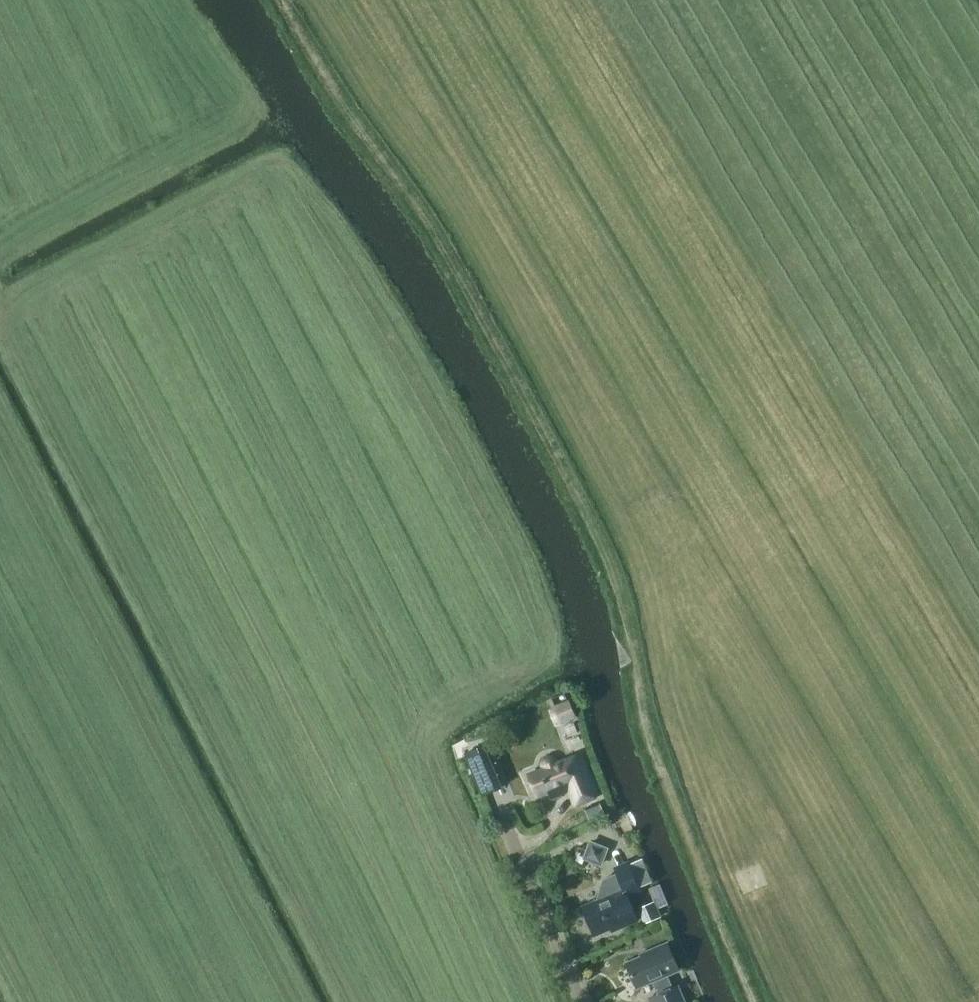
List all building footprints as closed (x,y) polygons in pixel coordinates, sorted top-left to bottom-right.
[(555,723),(560,725),(573,720),(566,703),(553,708),(551,714),(552,719),(555,723)] [(465,753),(483,795),(502,787),(485,745),(465,753)] [(559,759),(557,756),(556,756),(553,755),(550,754),(548,755),(545,756),(543,759),(542,761),(542,766),(543,768),(530,774),(539,796),(550,792),(552,798),(570,790),(576,804),(597,795),(580,754),(560,762),(559,759)] [(602,866),(610,847),(590,839),(583,858),(602,866)] [(615,886),(602,883),(598,898),(583,905),(595,932),(611,926),(613,930),(639,918),(630,897),(642,891),(632,868),(617,874),(619,879),(616,880),(615,886)] [(655,900),(638,908),(645,923),(662,916),(655,900)] [(653,980),(659,993),(652,996),(654,1001),(686,1001),(678,984),(673,986),(667,973),(678,968),(667,944),(627,962),(638,987),(653,980)]
